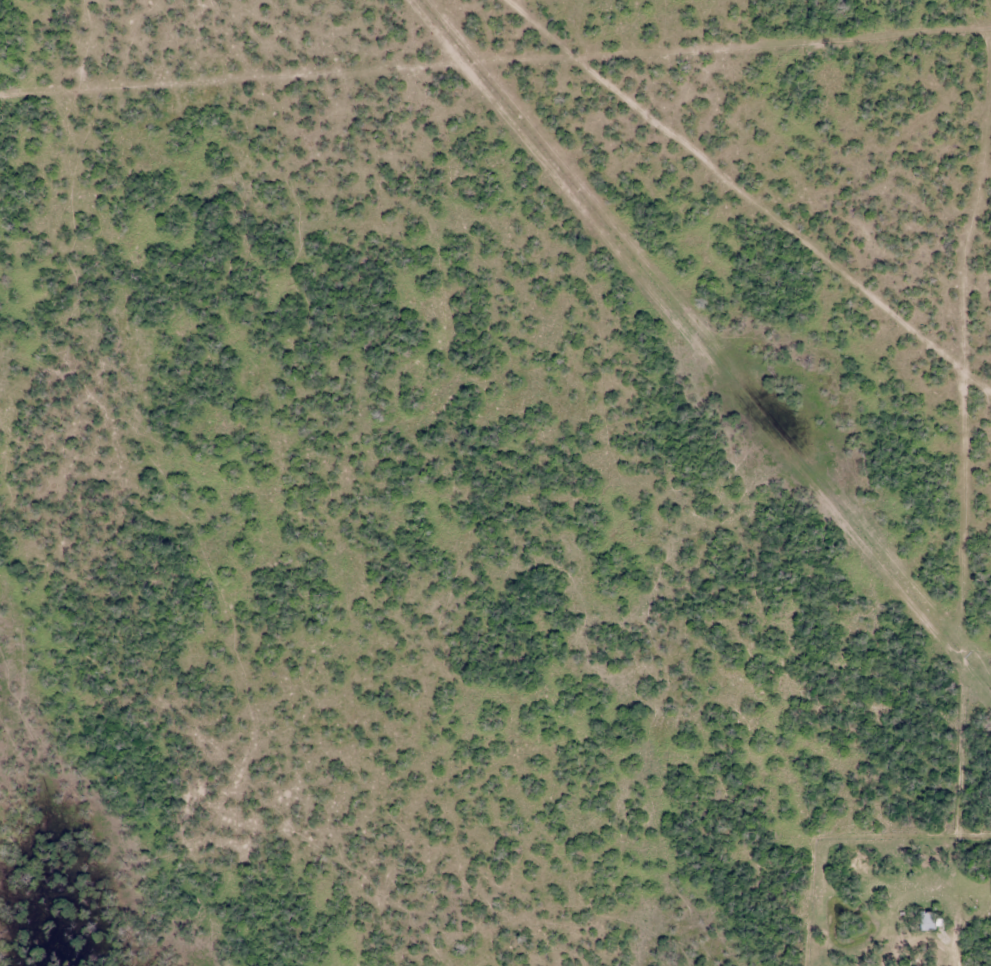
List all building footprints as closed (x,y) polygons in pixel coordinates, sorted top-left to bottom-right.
[(932,933),(932,914),(916,914),(916,933),(932,933)]
